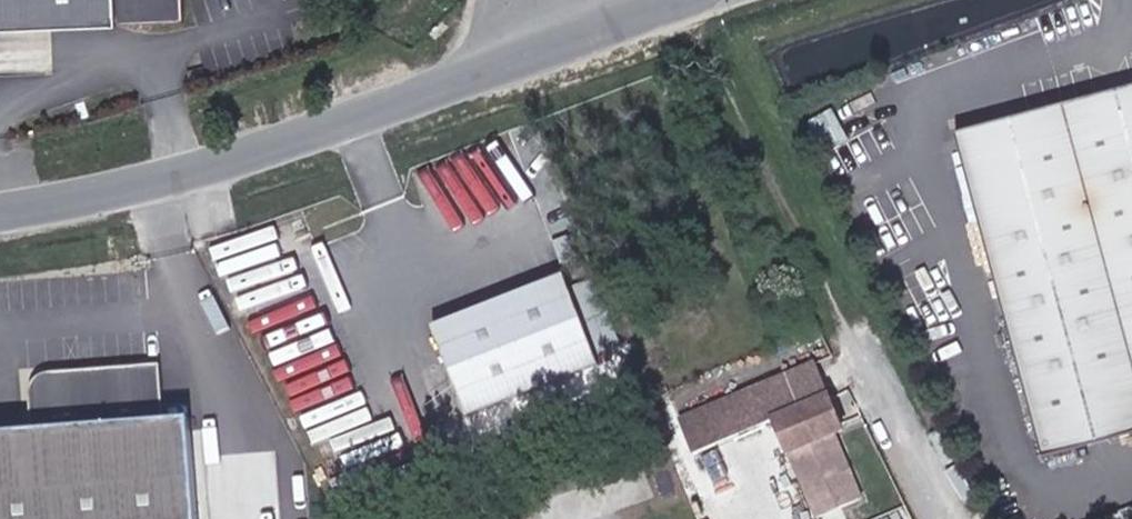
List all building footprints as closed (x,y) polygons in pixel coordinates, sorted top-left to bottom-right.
[(164,0),(0,0),(0,27),(165,22),(164,0)] [(972,141),(1055,466),(1131,446),(1131,101),(972,141)] [(569,280),(438,324),(469,415),(600,371),(569,280)] [(0,431),(0,518),(188,518),(181,418),(158,419),(155,365),(43,372),(38,374),(33,380),(29,389),(32,429),(0,431)] [(853,441),(860,437),(849,409),(873,400),(857,369),(781,396),(795,434),(827,518),(882,518),(853,441)] [(702,467),(795,434),(781,396),(688,431),(702,467)]
